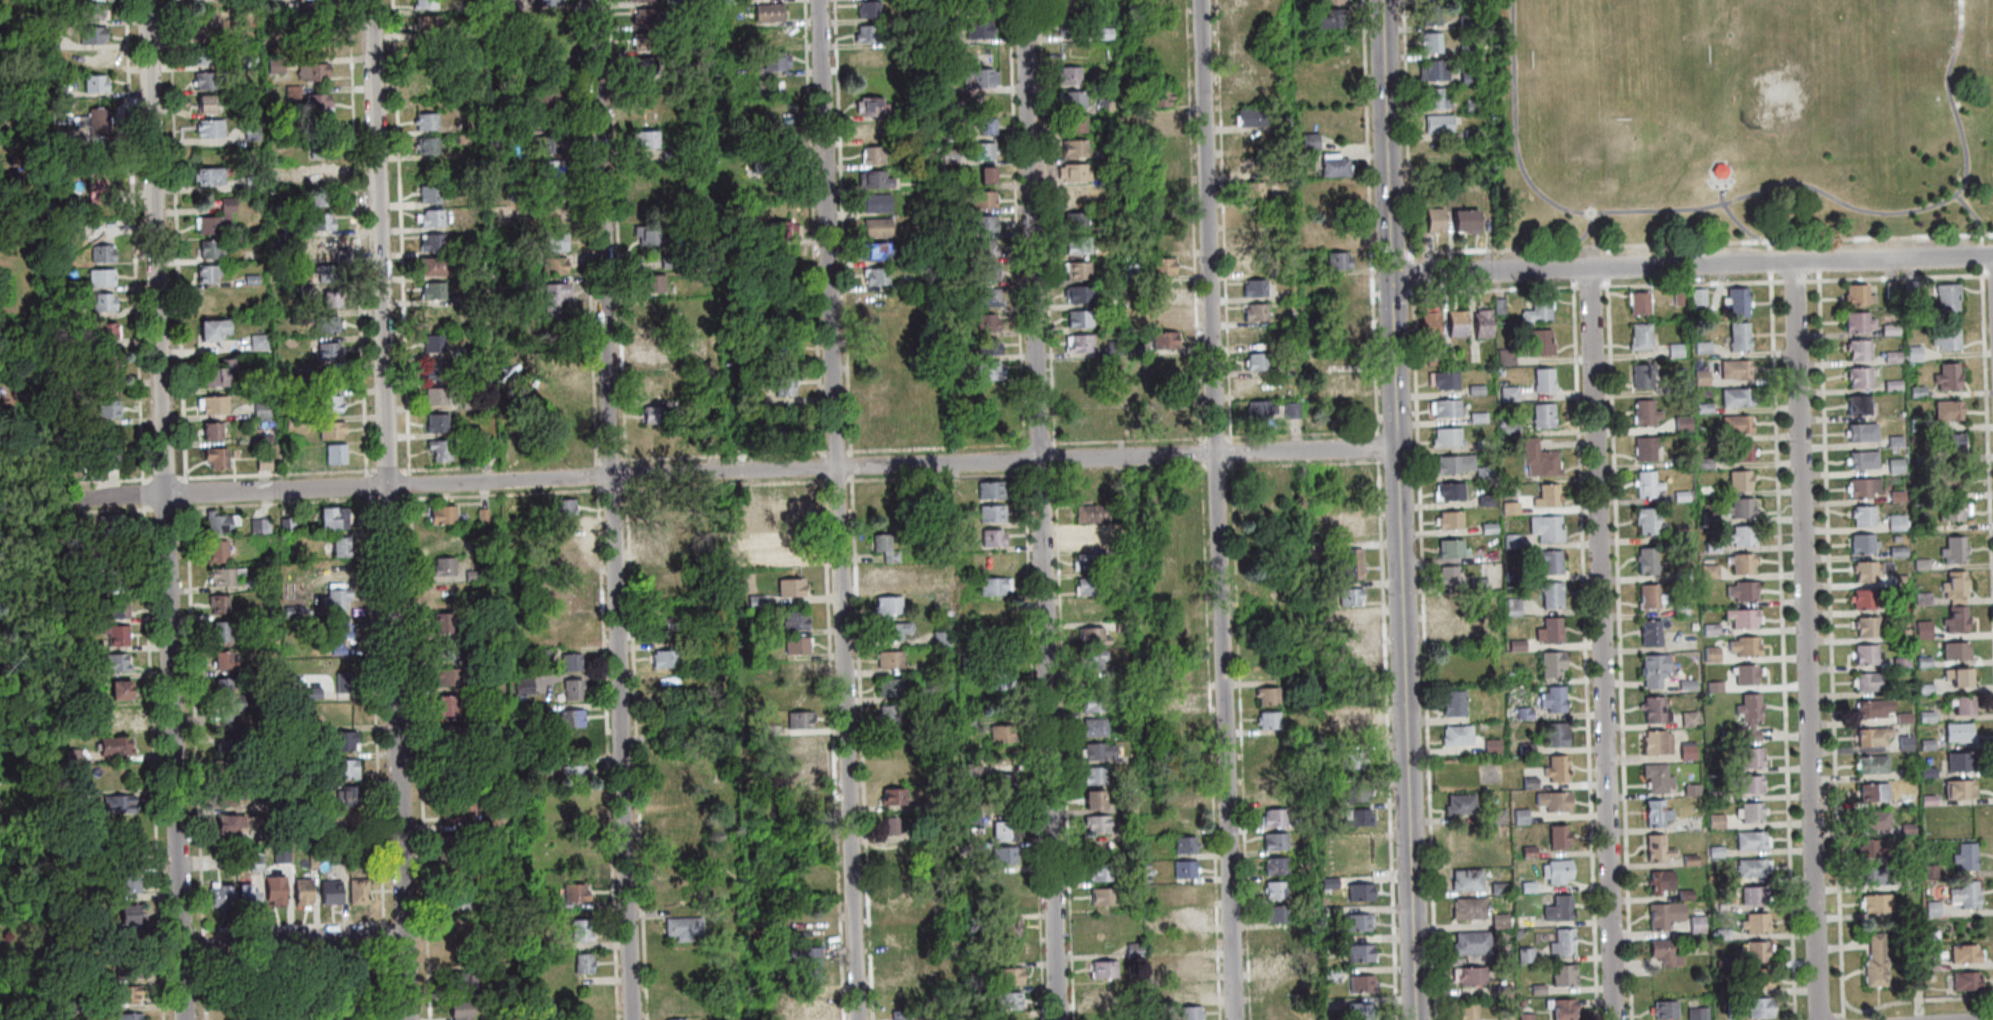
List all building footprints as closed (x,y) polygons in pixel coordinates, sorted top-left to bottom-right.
[(414,3),(414,0),(435,0),(435,8),(411,9),(411,3),(414,3)] [(485,11),(485,0),(499,0),(499,10),(485,11)] [(963,14),(962,0),(987,0),(988,13),(963,14)] [(1056,11),(1056,0),(1080,0),(1080,11),(1056,11)] [(859,2),(878,1),(878,17),(859,17),(859,15),(857,15),(857,8),(859,8),(859,2)] [(80,3),(102,2),(102,9),(105,9),(105,18),(81,19),(80,3)] [(782,20),(754,20),(754,3),(781,2),(782,20)] [(1420,5),(1437,4),(1438,25),(1421,26),(1420,5)] [(635,9),(654,8),(654,25),(632,25),(631,15),(635,15),(635,9)] [(1315,27),(1314,16),(1324,16),(1324,10),(1346,9),(1347,26),(1315,27)] [(43,25),(43,15),(57,15),(58,24),(43,25)] [(445,32),(415,32),(415,16),(438,15),(438,22),(445,22),(445,32)] [(1457,15),(1470,15),(1470,28),(1457,28),(1457,15)] [(1057,19),(1082,18),(1082,34),(1057,35),(1057,19)] [(312,49),(332,49),(332,20),(312,20),(312,49)] [(989,37),(966,38),(965,22),(989,21),(989,37)] [(191,23),(212,22),(212,38),(191,39),(191,23)] [(463,35),(462,23),(476,22),(477,35),(463,35)] [(103,25),(104,39),(100,39),(100,43),(78,43),(78,27),(103,25)] [(877,25),(877,41),(854,42),(854,34),(856,34),(856,25),(877,25)] [(1097,39),(1096,27),(1110,27),(1110,39),(1097,39)] [(763,46),(785,46),(785,28),(763,28),(763,46)] [(948,30),(949,44),(935,44),(935,30),(948,30)] [(655,32),(655,49),(632,50),(632,33),(655,32)] [(1421,33),(1438,32),(1438,52),(1421,53),(1421,33)] [(56,46),(38,47),(38,35),(55,34),(56,46)] [(241,34),(253,34),(253,42),(241,43),(241,34)] [(211,46),(211,64),(192,64),(192,47),(211,46)] [(1457,46),(1471,46),(1471,57),(1457,58),(1457,46)] [(860,66),(887,66),(887,50),(860,50),(860,66)] [(760,69),(760,52),(783,51),(783,54),(787,54),(788,66),(783,66),(783,68),(760,69)] [(255,56),(255,66),(241,66),(241,57),(255,56)] [(630,57),(653,56),(654,73),(633,73),(633,63),(630,63),(630,57)] [(1352,57),(1322,57),(1322,75),(1352,75),(1352,57)] [(282,72),(267,73),(267,58),(281,58),(282,72)] [(417,62),(421,82),(441,78),(437,58),(417,62)] [(1422,60),(1446,60),(1446,78),(1444,80),(1422,80),(1422,78),(1417,78),(1417,67),(1422,67),(1422,60)] [(297,77),(297,67),(300,64),(326,63),(326,76),(324,76),(324,79),(304,80),(304,77),(297,77)] [(1078,66),(1078,83),(1054,83),(1054,74),(1059,74),(1058,67),(1078,66)] [(991,87),(969,87),(968,85),(963,85),(962,69),(990,69),(990,71),(995,71),(996,84),(991,84),(991,87)] [(193,72),(217,71),(217,88),(196,88),(196,86),(194,86),(193,72)] [(1459,71),(1472,71),(1472,84),(1459,85),(1459,71)] [(83,92),(82,75),(101,74),(101,79),(105,78),(106,91),(83,92)] [(530,102),(530,94),(536,93),(535,85),(561,84),(562,101),(530,102)] [(297,96),(284,96),(284,85),(297,85),(297,96)] [(62,97),(47,98),(47,87),(62,87),(62,97)] [(1168,105),(1147,106),(1147,88),(1167,88),(1168,105)] [(1420,89),(1438,88),(1439,98),(1447,97),(1447,107),(1421,108),(1420,89)] [(1058,91),(1083,91),(1083,107),(1059,107),(1058,91)] [(330,110),(306,110),(305,94),(327,93),(327,102),(330,102),(330,110)] [(196,95),(212,95),(213,112),(197,113),(196,95)] [(858,97),(880,96),(880,104),(885,103),(885,115),(858,115),(858,112),(854,112),(853,101),(858,101),(858,97)] [(491,107),(491,98),(504,97),(505,107),(491,107)] [(763,119),(762,100),(784,99),(784,102),(789,102),(789,115),(784,115),(784,118),(763,119)] [(1096,100),(1111,99),(1111,110),(1096,110),(1096,100)] [(1463,102),(1477,102),(1477,112),(1463,112),(1463,102)] [(661,122),(661,105),(635,105),(635,122),(661,122)] [(87,108),(105,108),(106,134),(88,135),(88,126),(75,126),(75,116),(87,116),(87,108)] [(1236,109),(1263,108),(1264,125),(1236,126),(1236,109)] [(414,113),(434,113),(435,129),(414,130),(414,113)] [(1083,115),(1084,132),(1061,133),(1061,115),(1083,115)] [(1423,116),(1450,115),(1451,133),(1423,133),(1423,116)] [(977,118),(978,134),(991,134),(991,117),(977,118)] [(1275,129),(1275,117),(1287,117),(1287,128),(1275,129)] [(196,119),(222,118),(223,136),(197,137),(196,119)] [(881,122),(881,138),(861,139),(861,122),(881,122)] [(243,125),(256,124),(257,139),(244,139),(243,125)] [(785,143),(765,143),(764,125),(784,124),(784,128),(789,127),(790,139),(785,140),(785,143)] [(1462,129),(1476,128),(1477,139),(1462,140),(1462,129)] [(44,145),(44,131),(58,130),(58,144),(44,145)] [(630,131),(657,130),(657,147),(631,148),(630,131)] [(1316,145),(1304,145),(1303,134),(1316,133),(1316,145)] [(505,148),(490,148),(489,135),(505,134),(505,148)] [(466,135),(466,144),(454,144),(454,135),(466,135)] [(559,135),(560,153),(533,153),(533,136),(559,135)] [(435,138),(436,154),(416,154),(415,138),(435,138)] [(16,174),(16,139),(0,139),(0,174),(16,174)] [(309,157),(309,141),(329,140),(329,148),(332,148),(333,156),(309,157)] [(1061,141),(1084,140),(1084,155),(1061,156),(1061,141)] [(972,142),(973,161),(993,160),(992,141),(972,142)] [(862,147),(881,146),(881,162),(862,163),(862,147)] [(107,147),(108,163),(86,164),(85,148),(107,147)] [(662,149),(677,149),(677,160),(662,160),(662,149)] [(1111,150),(1112,160),(1099,160),(1099,150),(1111,150)] [(751,173),(751,160),(764,160),(764,155),(787,155),(787,158),(790,158),(790,167),(788,167),(788,171),(766,171),(766,172),(751,173)] [(1347,175),(1320,176),(1319,159),(1347,158),(1347,175)] [(58,170),(44,171),(44,159),(57,159),(58,170)] [(538,177),(537,161),(560,160),(560,177),(538,177)] [(749,188),(777,188),(777,162),(749,162),(749,188)] [(1061,165),(1088,164),(1088,180),(1062,181),(1062,178),(1057,178),(1056,168),(1061,168),(1061,165)] [(330,181),(310,182),(309,165),(330,165),(330,181)] [(978,167),(979,183),(993,182),(992,166),(978,167)] [(1722,166),(1715,166),(1711,173),(1715,180),(1719,180),(1723,180),(1727,173),(1722,166)] [(196,168),(220,167),(221,184),(196,185),(196,168)] [(860,171),(883,171),(883,178),(890,178),(891,187),(860,187),(860,185),(857,185),(857,173),(860,173),(860,171)] [(88,201),(87,173),(108,172),(109,188),(105,188),(105,201),(88,201)] [(283,172),(284,186),(269,187),(269,173),(283,172)] [(666,172),(667,189),(637,190),(636,173),(666,172)] [(244,176),(258,175),(258,190),(244,191),(244,176)] [(1101,175),(1114,175),(1114,184),(1101,185),(1101,175)] [(1437,191),(1424,192),(1423,181),(1437,181),(1437,191)] [(1261,198),(1240,199),(1240,190),(1243,190),(1243,182),(1261,182),(1261,198)] [(539,201),(539,185),(561,184),(561,200),(539,201)] [(691,184),(705,184),(705,197),(691,197),(691,184)] [(417,185),(438,185),(439,202),(418,202),(417,185)] [(1098,196),(1098,186),(1111,185),(1111,196),(1098,196)] [(311,206),(310,190),(332,189),(332,205),(311,206)] [(971,191),(972,208),(995,207),(994,190),(971,191)] [(1090,191),(1091,208),(1063,209),(1063,191),(1090,191)] [(1328,192),(1328,211),(1350,211),(1350,192),(1328,192)] [(888,194),(888,211),(862,212),(861,194),(888,194)] [(197,233),(196,217),(220,216),(219,198),(232,197),(232,211),(228,211),(229,223),(220,223),(220,233),(197,233)] [(269,210),(268,201),(283,200),(283,210),(269,210)] [(549,201),(550,218),(571,216),(570,200),(549,201)] [(1159,202),(1157,213),(1170,216),(1172,205),(1159,202)] [(505,212),(494,212),(493,205),(505,204),(505,212)] [(1265,223),(1265,207),(1243,207),(1243,223),(1265,223)] [(1422,209),(1440,208),(1441,230),(1423,231),(1422,209)] [(440,210),(441,226),(419,227),(418,214),(421,214),(421,210),(440,210)] [(563,210),(564,225),(540,226),(540,210),(563,210)] [(1450,211),(1474,210),(1475,230),(1451,231),(1450,211)] [(1085,228),(1064,229),(1064,213),(1084,212),(1085,228)] [(330,213),(330,218),(331,218),(332,229),(309,230),(309,213),(330,213)] [(994,231),(973,232),(973,216),(994,215),(994,231)] [(889,218),(890,235),(864,236),(863,218),(889,218)] [(766,238),(766,221),(789,221),(789,223),(793,223),(793,225),(798,225),(798,235),(789,236),(789,238),(766,238)] [(99,237),(83,238),(82,222),(99,222),(99,237)] [(1328,241),(1352,241),(1352,224),(1328,224),(1328,241)] [(295,235),(282,235),(282,225),(295,225),(295,235)] [(633,226),(660,225),(660,237),(666,236),(666,243),(638,244),(638,236),(633,236),(633,226)] [(1114,232),(1100,233),(1100,225),(1113,225),(1114,232)] [(1267,230),(1243,230),(1243,245),(1267,245),(1267,230)] [(562,250),(544,251),(543,233),(562,233),(566,233),(566,249),(562,249),(562,250)] [(1174,250),(1174,233),(1153,233),(1153,250),(1174,250)] [(418,239),(422,239),(422,234),(441,234),(441,249),(418,250),(418,239)] [(1065,237),(1089,236),(1089,253),(1066,253),(1065,237)] [(311,254),(311,237),(330,237),(331,243),(332,242),(333,253),(311,254)] [(198,241),(222,240),(222,255),(214,255),(214,257),(199,258),(198,241)] [(972,256),(971,240),(996,240),(997,256),(972,256)] [(862,243),(884,243),(885,250),(891,250),(892,260),(863,260),(863,258),(859,258),(859,247),(862,247),(862,243)] [(113,261),(90,262),(89,245),(112,244),(113,261)] [(473,253),(472,244),(483,244),(484,253),(473,253)] [(270,259),(270,248),(284,247),(284,259),(270,259)] [(1349,268),(1327,269),(1327,253),(1345,252),(1345,256),(1349,256),(1349,268)] [(710,268),(702,268),(702,255),(710,255),(710,268)] [(1242,256),(1263,255),(1263,271),(1243,272),(1242,256)] [(447,257),(448,274),(418,275),(417,258),(447,257)] [(541,275),(540,258),(564,257),(564,274),(541,275)] [(661,268),(661,259),(674,258),(675,267),(661,268)] [(1172,274),(1149,275),(1148,259),(1172,258),(1172,274)] [(1061,272),(1061,262),(1089,262),(1089,278),(1066,279),(1065,272),(1061,272)] [(996,280),(971,280),(970,264),(996,263),(996,280)] [(336,280),(317,281),(316,265),(336,264),(336,280)] [(195,265),(212,265),(213,266),(217,266),(217,275),(213,275),(213,282),(196,282),(195,265)] [(886,268),(887,284),(864,284),(863,276),(861,276),(861,268),(886,268)] [(87,286),(87,270),(112,269),(113,285),(87,286)] [(243,284),(243,275),(257,274),(257,284),(243,284)] [(663,274),(664,292),(641,292),(640,275),(663,274)] [(1353,276),(1333,276),(1333,293),(1353,293),(1353,276)] [(535,291),(521,292),(520,278),(534,278),(535,291)] [(906,288),(906,278),(919,278),(920,287),(906,288)] [(1246,280),(1265,279),(1265,295),(1243,296),(1243,285),(1246,285),(1246,280)] [(1902,296),(1902,281),(1916,280),(1916,295),(1902,296)] [(1884,282),(1894,281),(1895,297),(1884,298),(1884,282)] [(50,283),(62,282),(63,290),(50,291),(50,283)] [(420,287),(423,287),(423,283),(442,282),(443,298),(420,299),(420,287)] [(1153,300),(1152,283),(1173,282),(1173,299),(1153,300)] [(543,284),(566,283),(566,291),(568,291),(569,299),(558,300),(559,327),(540,328),(540,315),(544,315),(543,284)] [(297,297),(296,285),(311,284),(311,296),(297,297)] [(1935,285),(1957,284),(1958,295),(1955,295),(1956,311),(1936,312),(1935,285)] [(1844,304),(1844,285),(1865,285),(1865,295),(1872,295),(1872,302),(1865,302),(1865,303),(1844,304)] [(1066,286),(1090,286),(1091,302),(1066,303),(1066,286)] [(1001,305),(970,306),(970,289),(997,288),(998,298),(1001,298),(1001,305)] [(1726,288),(1744,288),(1745,316),(1727,317),(1726,288)] [(200,306),(225,306),(225,298),(233,298),(233,289),(200,289),(200,306)] [(1689,289),(1703,289),(1704,304),(1689,305),(1689,289)] [(321,291),(337,291),(338,307),(322,307),(321,291)] [(1672,305),(1671,292),(1682,291),(1683,304),(1672,305)] [(1628,293),(1646,292),(1647,314),(1628,315),(1628,293)] [(91,310),(91,302),(94,302),(93,293),(110,293),(110,297),(113,297),(114,309),(91,310)] [(866,293),(866,310),(889,310),(889,293),(866,293)] [(452,295),(468,295),(468,305),(453,305),(452,295)] [(1101,306),(1101,296),(1114,296),(1115,305),(1101,306)] [(1549,320),(1520,321),(1519,310),(1530,310),(1529,297),(1548,296),(1549,320)] [(1502,313),(1493,313),(1493,299),(1502,299),(1502,313)] [(1354,318),(1354,301),(1336,301),(1336,318),(1354,318)] [(78,317),(63,318),(62,304),(77,303),(78,317)] [(1243,308),(1246,308),(1246,304),(1265,304),(1266,320),(1243,320),(1243,308)] [(664,307),(641,307),(641,330),(664,330),(664,307)] [(1174,324),(1152,324),(1152,308),(1174,307),(1174,324)] [(1435,336),(1418,337),(1417,308),(1433,307),(1433,311),(1435,311),(1435,336)] [(444,308),(423,308),(423,327),(444,327),(444,308)] [(1091,310),(1091,327),(1066,327),(1066,310),(1091,310)] [(1472,337),(1471,313),(1474,313),(1474,311),(1488,310),(1488,337),(1472,337)] [(1446,337),(1445,311),(1462,311),(1462,337),(1446,337)] [(1864,312),(1865,319),(1872,318),(1873,328),(1865,329),(1865,331),(1843,332),(1842,313),(1864,312)] [(997,330),(967,331),(967,315),(996,314),(997,330)] [(337,331),(312,332),(312,317),(337,316),(337,331)] [(227,319),(228,333),(217,334),(217,340),(199,340),(198,320),(227,319)] [(1746,322),(1747,349),(1728,350),(1727,323),(1746,322)] [(115,338),(100,339),(99,323),(115,323),(115,338)] [(1648,323),(1649,349),(1627,349),(1627,344),(1630,344),(1629,324),(1648,323)] [(1896,334),(1880,335),(1879,325),(1896,324),(1896,334)] [(1957,326),(1958,350),(1937,350),(1936,345),(1929,345),(1929,338),(1936,338),(1936,327),(1957,326)] [(1528,355),(1527,330),(1547,329),(1548,343),(1550,343),(1551,354),(1528,355)] [(1153,348),(1152,332),(1175,331),(1176,347),(1153,348)] [(1247,336),(1250,346),(1266,342),(1264,332),(1247,336)] [(249,334),(264,334),(265,349),(249,349),(249,334)] [(421,335),(442,335),(442,350),(422,351),(421,335)] [(1064,336),(1091,336),(1091,351),(1064,351),(1064,336)] [(792,355),(768,356),(768,338),(792,338),(792,355)] [(976,354),(976,338),(994,338),(994,343),(998,343),(998,354),(976,354)] [(1845,340),(1867,339),(1867,359),(1846,360),(1845,340)] [(1106,355),(1106,341),(1119,340),(1120,355),(1106,355)] [(317,361),(316,342),(336,342),(336,346),(339,346),(340,360),(317,361)] [(1708,353),(1693,354),(1692,342),(1708,342),(1708,353)] [(1128,355),(1127,344),(1141,343),(1141,354),(1128,355)] [(1681,356),(1667,357),(1666,344),(1680,344),(1681,356)] [(639,346),(660,346),(660,368),(639,369),(639,346)] [(1905,361),(1905,347),(1918,346),(1918,360),(1905,361)] [(452,349),(466,348),(467,357),(452,357),(452,349)] [(1496,365),(1496,349),(1512,348),(1513,364),(1496,365)] [(1452,363),(1442,364),(1442,349),(1451,349),(1452,363)] [(568,371),(568,350),(544,350),(544,371),(568,371)] [(1882,363),(1881,352),(1898,351),(1899,362),(1882,363)] [(1247,354),(1268,353),(1268,360),(1265,360),(1265,369),(1246,370),(1246,360),(1247,359),(1247,354)] [(1439,365),(1424,365),(1424,354),(1438,353),(1439,365)] [(761,355),(761,366),(746,367),(745,355),(761,355)] [(117,378),(99,379),(98,357),(116,356),(117,378)] [(235,358),(235,370),(229,370),(229,374),(234,374),(235,384),(203,386),(203,383),(201,383),(200,369),(218,368),(218,358),(235,358)] [(1094,376),(1094,359),(1070,359),(1070,376),(1094,376)] [(1719,361),(1747,360),(1748,378),(1719,379),(1719,361)] [(443,361),(444,378),(423,379),(423,362),(443,361)] [(996,380),(974,380),(973,362),(1001,362),(1001,377),(996,377),(996,380)] [(1297,372),(1284,372),(1284,363),(1297,363),(1297,372)] [(1936,390),(1936,382),(1932,382),(1931,375),(1938,375),(1938,364),(1956,363),(1957,389),(1936,390)] [(1630,365),(1651,364),(1652,375),(1649,375),(1650,388),(1631,389),(1630,365)] [(321,386),(320,367),(342,366),(343,385),(321,386)] [(1551,391),(1533,391),(1532,369),(1550,368),(1551,391)] [(1847,368),(1867,368),(1868,387),(1848,388),(1847,368)] [(1693,385),(1692,371),(1706,370),(1706,385),(1693,385)] [(486,372),(487,382),(474,382),(474,372),(486,372)] [(1434,390),(1433,385),(1431,385),(1430,373),(1456,372),(1456,389),(1434,390)] [(33,394),(33,374),(0,374),(0,394),(33,394)] [(774,395),(774,374),(791,374),(792,395),(774,395)] [(1354,390),(1332,390),(1331,375),(1350,374),(1350,378),(1354,378),(1354,390)] [(642,395),(666,395),(666,377),(642,377),(642,395)] [(1671,393),(1670,379),(1685,379),(1686,392),(1671,393)] [(1882,391),(1882,381),(1899,380),(1899,390),(1882,391)] [(550,401),(573,401),(573,383),(550,383),(550,401)] [(1481,395),(1466,395),(1466,386),(1481,386),(1481,395)] [(1908,387),(1922,386),(1922,397),(1908,397),(1908,387)] [(423,388),(444,387),(445,404),(424,404),(423,388)] [(1516,400),(1499,401),(1499,387),(1515,387),(1516,400)] [(1719,389),(1741,388),(1741,406),(1720,406),(1719,389)] [(315,412),(314,396),(339,395),(340,411),(315,412)] [(764,405),(748,405),(747,395),(764,395),(764,405)] [(200,397),(226,396),(226,412),(201,413),(200,397)] [(1846,397),(1868,396),(1868,413),(1846,414),(1846,397)] [(867,398),(867,415),(892,415),(892,398),(867,398)] [(460,399),(475,399),(476,408),(461,409),(460,399)] [(1632,400),(1650,399),(1650,411),(1658,411),(1659,418),(1651,419),(1652,425),(1634,426),(1632,400)] [(1933,400),(1959,399),(1960,420),(1934,421),(1933,400)] [(96,417),(95,401),(117,400),(117,416),(96,417)] [(1457,416),(1432,417),(1431,400),(1457,400),(1457,416)] [(1246,402),(1267,401),(1268,417),(1247,417),(1246,402)] [(252,402),(268,402),(268,416),(253,417),(252,402)] [(1284,418),(1283,403),(1297,403),(1297,417),(1284,418)] [(1531,428),(1530,404),(1551,403),(1552,427),(1531,428)] [(1694,413),(1694,404),(1709,403),(1709,412),(1694,413)] [(674,408),(675,422),(642,423),(642,406),(664,406),(664,408),(674,408)] [(1185,406),(1164,406),(1164,424),(1185,424),(1185,406)] [(1468,413),(1484,413),(1484,422),(1468,422),(1468,413)] [(445,414),(445,431),(425,432),(425,424),(426,424),(426,414),(445,414)] [(85,424),(70,424),(69,416),(85,415),(85,424)] [(1719,416),(1747,415),(1748,432),(1720,434),(1719,416)] [(1112,427),(1123,427),(1123,416),(1112,416),(1112,427)] [(1673,432),(1672,416),(1688,416),(1688,431),(1673,432)] [(285,428),(285,418),(299,417),(299,428),(285,428)] [(1908,431),(1908,420),(1922,419),(1923,430),(1908,431)] [(218,422),(219,439),(202,440),(201,423),(218,422)] [(340,438),(318,439),(318,423),(342,422),(342,433),(340,433),(340,438)] [(1516,433),(1498,433),(1497,422),(1516,422),(1516,433)] [(1846,425),(1874,424),(1874,440),(1846,442),(1846,425)] [(475,425),(475,436),(462,436),(462,426),(475,425)] [(1430,445),(1430,438),(1433,438),(1432,429),(1458,428),(1459,445),(1430,445)] [(547,449),(571,449),(571,433),(547,433),(547,449)] [(1961,433),(1961,447),(1958,447),(1958,451),(1935,452),(1934,434),(1961,433)] [(255,442),(255,435),(270,434),(270,442),(255,442)] [(1886,446),(1886,436),(1900,436),(1901,445),(1886,446)] [(116,461),(84,462),(83,437),(106,437),(106,451),(115,451),(116,461)] [(1654,437),(1655,447),(1652,447),(1652,460),(1634,460),(1633,437),(1654,437)] [(1558,476),(1537,477),(1537,475),(1525,475),(1525,463),(1521,464),(1520,438),(1534,438),(1535,451),(1554,451),(1555,468),(1558,468),(1558,476)] [(425,441),(448,440),(449,460),(431,461),(430,453),(428,453),(428,450),(426,450),(425,441)] [(1473,441),(1489,440),(1489,448),(1474,449),(1473,441)] [(1749,443),(1749,461),(1722,462),(1721,444),(1749,443)] [(324,463),(323,444),(344,444),(344,463),(324,463)] [(280,458),(280,445),(288,445),(288,457),(280,458)] [(224,448),(225,467),(210,468),(209,463),(206,463),(206,460),(203,460),(203,449),(224,448)] [(1874,451),(1875,469),(1847,470),(1846,452),(1874,451)] [(1928,452),(1928,463),(1913,463),(1913,453),(1928,452)] [(255,455),(269,455),(270,470),(256,470),(255,455)] [(1470,455),(1471,470),(1458,470),(1458,473),(1434,474),(1434,463),(1436,462),(1436,456),(1470,455)] [(1689,465),(1671,466),(1671,456),(1688,455),(1689,465)] [(1709,458),(1710,468),(1695,468),(1694,459),(1709,458)] [(1901,459),(1901,473),(1886,473),(1886,459),(1901,459)] [(1474,467),(1490,467),(1490,477),(1474,478),(1474,467)] [(1962,489),(1936,490),(1935,471),(1964,469),(1964,483),(1961,483),(1962,489)] [(1634,472),(1652,471),(1652,483),(1661,482),(1661,489),(1653,489),(1654,496),(1635,497),(1634,472)] [(1727,491),(1726,472),(1747,471),(1747,474),(1750,474),(1750,480),(1748,480),(1748,490),(1727,491)] [(1876,478),(1876,492),(1868,493),(1868,497),(1848,498),(1847,480),(1876,478)] [(976,499),(976,482),(1002,481),(1002,498),(976,499)] [(1461,482),(1461,500),(1432,501),(1432,492),(1435,492),(1435,483),(1461,482)] [(1530,507),(1530,498),(1537,498),(1536,485),(1555,484),(1556,506),(1530,507)] [(1699,496),(1698,486),(1713,485),(1714,495),(1699,496)] [(1927,498),(1913,499),(1913,490),(1926,490),(1927,498)] [(1672,502),(1671,492),(1686,491),(1686,501),(1672,502)] [(1888,501),(1888,491),(1902,491),(1902,501),(1888,501)] [(806,493),(788,493),(788,510),(806,510),(806,493)] [(1475,495),(1491,495),(1492,506),(1475,506),(1475,495)] [(1750,498),(1751,517),(1729,518),(1728,499),(1750,498)] [(573,515),(550,516),(549,500),(572,499),(573,515)] [(1516,515),(1500,515),(1499,502),(1515,502),(1516,515)] [(1936,504),(1963,503),(1964,517),(1961,517),(1961,520),(1937,521),(1936,504)] [(1104,504),(1105,521),(1075,522),(1074,505),(1104,504)] [(1003,521),(978,522),(977,506),(1002,505),(1003,521)] [(428,510),(431,510),(431,506),(452,506),(453,523),(429,524),(428,510)] [(1851,507),(1872,506),(1872,526),(1852,527),(1851,507)] [(346,528),(319,529),(318,508),(345,507),(346,528)] [(476,509),(486,508),(486,523),(477,524),(476,509)] [(1662,533),(1637,534),(1637,524),(1633,524),(1633,509),(1654,508),(1655,525),(1662,524),(1662,533)] [(237,514),(238,524),(228,524),(229,532),(205,533),(204,511),(213,510),(213,515),(237,514)] [(1460,511),(1460,528),(1436,529),(1436,518),(1438,518),(1438,512),(1460,511)] [(1715,511),(1715,523),(1700,523),(1700,512),(1715,511)] [(1886,515),(1902,514),(1902,530),(1886,530),(1886,515)] [(72,530),(72,516),(85,515),(85,529),(72,530)] [(1537,542),(1536,533),(1527,534),(1526,518),(1557,516),(1557,529),(1561,529),(1561,541),(1537,542)] [(292,517),(293,531),(279,532),(279,518),(292,517)] [(268,532),(259,533),(258,518),(267,518),(268,532)] [(1335,536),(1334,520),(1357,519),(1358,532),(1354,532),(1355,535),(1335,536)] [(1914,523),(1928,522),(1928,532),(1915,532),(1914,523)] [(1480,523),(1494,523),(1495,533),(1480,533),(1480,523)] [(578,524),(556,524),(556,543),(578,543),(578,524)] [(1684,525),(1685,536),(1671,536),(1670,526),(1684,525)] [(1730,526),(1751,526),(1752,545),(1731,546),(1731,541),(1725,541),(1725,533),(1731,533),(1730,526)] [(431,549),(451,549),(451,529),(431,529),(431,549)] [(980,547),(979,529),(998,529),(998,533),(1003,533),(1003,546),(980,547)] [(1077,546),(1077,542),(1074,542),(1073,532),(1077,532),(1077,530),(1096,529),(1096,546),(1077,546)] [(777,558),(776,533),(798,532),(799,558),(777,558)] [(870,535),(887,534),(887,552),(897,551),(897,562),(881,563),(880,551),(871,551),(870,535)] [(1848,535),(1870,534),(1871,553),(1849,554),(1848,535)] [(1502,548),(1502,535),(1518,535),(1519,548),(1502,548)] [(1961,536),(1962,545),(1964,545),(1965,553),(1962,553),(1962,562),(1942,563),(1942,556),(1939,556),(1938,549),(1944,549),(1943,537),(1961,536)] [(332,557),(331,538),(347,537),(348,556),(332,557)] [(206,541),(225,540),(226,562),(207,562),(206,541)] [(1436,540),(1461,540),(1461,556),(1437,557),(1436,540)] [(958,552),(950,552),(950,542),(958,541),(958,552)] [(1704,552),(1703,542),(1717,541),(1717,551),(1704,552)] [(1887,547),(1904,546),(1904,557),(1888,557),(1887,547)] [(1360,579),(1341,579),(1340,549),(1359,548),(1360,579)] [(1636,548),(1653,548),(1654,574),(1637,574),(1636,548)] [(1540,573),(1540,562),(1534,562),(1533,552),(1558,551),(1559,573),(1540,573)] [(1097,553),(1098,570),(1075,570),(1074,554),(1097,553)] [(1750,554),(1751,573),(1730,574),(1729,555),(1750,554)] [(87,568),(70,569),(70,556),(87,556),(87,568)] [(452,557),(453,575),(432,575),(431,566),(434,566),(433,558),(452,557)] [(1912,560),(1926,559),(1927,569),(1913,570),(1912,560)] [(1874,582),(1853,582),(1853,562),(1873,561),(1874,582)] [(1715,564),(1715,579),(1699,580),(1699,565),(1715,564)] [(663,601),(688,596),(682,565),(658,570),(663,601)] [(1438,566),(1455,566),(1456,586),(1438,586),(1438,566)] [(209,569),(242,568),(242,576),(235,576),(236,585),(211,586),(211,581),(209,581),(209,569)] [(102,590),(101,570),(123,569),(124,589),(102,590)] [(874,570),(893,569),(893,585),(874,586),(874,570)] [(1672,580),(1671,569),(1687,569),(1687,579),(1672,580)] [(478,570),(479,581),(464,581),(464,571),(478,570)] [(1505,581),(1504,571),(1520,570),(1520,580),(1505,581)] [(1963,571),(1964,597),(1961,598),(1947,598),(1943,598),(1943,590),(1939,590),(1939,583),(1946,583),(1945,572),(1963,571)] [(1891,587),(1891,576),(1904,575),(1904,586),(1891,587)] [(1075,578),(1097,577),(1098,594),(1079,595),(1079,591),(1075,591),(1075,578)] [(804,578),(777,579),(778,597),(804,596),(804,591),(807,590),(806,583),(804,583),(804,578)] [(977,595),(977,579),(1003,578),(1003,579),(1008,579),(1008,590),(1001,591),(1002,594),(977,595)] [(1470,578),(1483,578),(1484,588),(1470,589),(1470,578)] [(270,579),(270,589),(255,590),(254,579),(270,579)] [(1732,582),(1753,581),(1754,600),(1733,601),(1732,596),(1724,597),(1724,586),(1732,586),(1732,582)] [(1561,607),(1541,608),(1540,583),(1560,582),(1561,607)] [(1637,585),(1656,585),(1656,595),(1664,595),(1664,603),(1656,603),(1657,608),(1638,609),(1637,585)] [(554,605),(554,589),(575,588),(576,604),(554,605)] [(327,609),(327,604),(319,605),(318,596),(327,596),(326,590),(349,589),(349,596),(347,596),(347,600),(344,600),(345,609),(327,609)] [(1337,605),(1337,590),(1359,589),(1359,605),(1337,605)] [(1850,590),(1872,589),(1873,609),(1851,610),(1850,590)] [(1928,593),(1929,604),(1915,604),(1915,593),(1928,593)] [(1439,595),(1455,594),(1456,613),(1440,614),(1439,595)] [(225,612),(211,613),(211,606),(208,606),(208,596),(225,595),(225,612)] [(762,609),(747,609),(746,595),(761,595),(762,609)] [(870,607),(874,607),(874,597),(899,596),(899,613),(871,615),(870,607)] [(1518,598),(1519,615),(1505,615),(1504,599),(1518,598)] [(125,617),(108,618),(108,600),(125,599),(125,617)] [(1007,602),(986,602),(986,622),(1007,622),(1007,602)] [(1905,602),(1906,613),(1889,614),(1889,603),(1905,602)] [(1672,615),(1672,605),(1685,605),(1685,615),(1672,615)] [(295,615),(283,616),(283,606),(295,606),(295,615)] [(534,618),(520,618),(520,607),(534,606),(534,618)] [(1944,633),(1943,625),(1940,625),(1940,619),(1947,619),(1947,607),(1963,606),(1965,632),(1944,633)] [(276,607),(276,617),(263,618),(263,608),(276,607)] [(1490,617),(1475,617),(1474,607),(1490,607),(1490,617)] [(1754,609),(1755,624),(1752,624),(1752,628),(1730,628),(1730,618),(1722,618),(1722,610),(1754,609)] [(1327,620),(1312,621),(1311,610),(1326,610),(1327,620)] [(782,612),(783,630),(807,629),(806,611),(782,612)] [(431,614),(448,613),(449,632),(432,633),(431,614)] [(676,615),(677,629),(660,629),(659,615),(676,615)] [(344,653),(330,654),(328,617),(346,616),(347,625),(350,624),(350,637),(339,637),(339,645),(343,645),(344,653)] [(1339,633),(1338,617),(1360,616),(1360,628),(1357,628),(1357,633),(1339,633)] [(1854,617),(1875,616),(1876,637),(1855,638),(1854,617)] [(1541,643),(1541,640),(1534,640),(1534,629),(1542,629),(1541,618),(1559,617),(1560,643),(1541,643)] [(563,639),(582,639),(582,619),(563,619),(563,639)] [(1657,620),(1658,646),(1640,647),(1638,621),(1657,620)] [(226,621),(227,640),(212,640),(211,622),(226,621)] [(1126,621),(1127,631),(1113,632),(1113,622),(1126,621)] [(1440,622),(1465,621),(1465,639),(1444,639),(1443,636),(1441,636),(1440,622)] [(908,623),(909,632),(898,633),(898,639),(874,640),(874,624),(908,623)] [(1716,623),(1716,634),(1702,634),(1701,624),(1716,623)] [(108,646),(107,626),(127,625),(127,645),(108,646)] [(492,626),(492,636),(479,636),(478,627),(492,626)] [(1100,627),(1100,638),(1107,638),(1107,643),(1077,645),(1076,628),(1100,627)] [(1892,640),(1891,629),(1905,629),(1905,639),(1892,640)] [(1483,644),(1482,630),(1496,630),(1497,643),(1483,644)] [(931,632),(949,632),(949,645),(932,646),(931,632)] [(275,636),(275,644),(260,645),(259,636),(275,636)] [(807,653),(784,654),(783,637),(806,637),(807,653)] [(1734,637),(1756,637),(1757,656),(1735,657),(1735,651),(1726,651),(1726,641),(1734,641),(1734,637)] [(60,650),(59,639),(75,638),(76,649),(60,650)] [(1524,650),(1508,651),(1507,641),(1523,640),(1524,650)] [(1965,642),(1966,651),(1967,651),(1968,659),(1941,660),(1940,643),(1965,642)] [(448,643),(449,659),(433,659),(432,643),(448,643)] [(1873,645),(1874,653),(1879,652),(1879,659),(1874,659),(1874,664),(1853,665),(1852,646),(1873,645)] [(1703,662),(1702,647),(1717,646),(1718,662),(1703,662)] [(546,659),(531,659),(530,649),(546,649),(546,659)] [(652,651),(676,650),(677,666),(651,667),(651,654),(653,654),(652,651)] [(1102,660),(1099,660),(1099,669),(1078,670),(1078,669),(1073,669),(1073,660),(1078,660),(1078,651),(1101,650),(1102,660)] [(874,652),(900,651),(900,667),(875,668),(874,652)] [(1361,668),(1339,668),(1338,652),(1360,651),(1361,668)] [(213,652),(228,652),(229,659),(234,659),(235,668),(213,668),(213,652)] [(1541,678),(1540,653),(1562,652),(1563,669),(1559,669),(1560,677),(1541,678)] [(478,653),(479,664),(464,665),(464,654),(478,653)] [(974,668),(959,668),(959,653),(974,653),(974,668)] [(125,670),(98,671),(97,655),(124,654),(125,670)] [(561,671),(561,654),(578,654),(579,670),(561,671)] [(1640,655),(1665,655),(1666,671),(1658,671),(1659,688),(1641,688),(1640,655)] [(1915,666),(1914,657),(1928,657),(1928,666),(1915,666)] [(1891,658),(1908,658),(1908,666),(1891,667),(1891,658)] [(17,659),(0,660),(0,689),(20,687),(17,659)] [(785,679),(784,663),(806,662),(807,678),(785,679)] [(1753,665),(1753,669),(1756,669),(1756,675),(1754,675),(1754,684),(1733,685),(1732,666),(1753,665)] [(1108,666),(1126,666),(1126,676),(1109,677),(1108,666)] [(434,669),(467,668),(467,677),(458,678),(458,685),(435,686),(435,679),(432,680),(431,670),(434,670),(434,669)] [(1941,670),(1967,669),(1968,686),(1950,686),(1950,678),(1942,678),(1941,670)] [(77,679),(62,680),(62,670),(76,670),(77,679)] [(335,692),(334,673),(353,672),(353,692),(335,692)] [(1010,689),(986,690),(985,673),(1009,672),(1010,689)] [(1881,673),(1882,690),(1854,691),(1853,674),(1881,673)] [(650,677),(650,691),(677,691),(677,677),(650,677)] [(235,678),(236,695),(240,695),(241,710),(235,710),(236,724),(220,725),(218,695),(214,696),(214,679),(235,678)] [(531,692),(514,693),(513,679),(531,678),(531,692)] [(876,679),(902,678),(902,695),(876,697),(876,679)] [(563,699),(562,680),(579,680),(580,699),(563,699)] [(1676,680),(1693,680),(1693,690),(1677,691),(1676,680)] [(112,699),(111,682),(129,681),(129,699),(112,699)] [(486,681),(486,691),(471,692),(471,682),(486,681)] [(1705,692),(1704,682),(1720,682),(1720,691),(1705,692)] [(1916,695),(1916,684),(1931,684),(1932,694),(1916,695)] [(811,703),(811,686),(788,686),(788,703),(811,703)] [(1547,712),(1546,706),(1540,706),(1539,693),(1546,693),(1545,687),(1562,686),(1563,711),(1547,712)] [(306,699),(305,688),(319,688),(319,698),(306,699)] [(1256,688),(1276,688),(1276,704),(1257,705),(1256,688)] [(1463,690),(1463,700),(1473,700),(1474,715),(1442,716),(1442,702),(1445,702),(1444,691),(1463,690)] [(1104,694),(1104,711),(1080,712),(1080,695),(1104,694)] [(1739,694),(1756,694),(1757,703),(1760,703),(1760,709),(1757,709),(1758,723),(1750,723),(1751,730),(1757,730),(1757,740),(1739,741),(1738,731),(1744,731),(1743,723),(1739,723),(1738,713),(1733,713),(1733,706),(1740,705),(1739,694)] [(454,696),(455,715),(436,716),(435,696),(454,696)] [(1642,698),(1661,697),(1661,711),(1668,711),(1668,720),(1662,721),(1662,723),(1643,723),(1642,698)] [(1969,697),(1970,714),(1951,714),(1951,705),(1945,705),(1944,698),(1969,697)] [(1854,701),(1889,700),(1890,712),(1882,712),(1882,717),(1855,718),(1854,701)] [(1139,712),(1138,702),(1154,701),(1155,711),(1139,712)] [(546,718),(528,718),(527,706),(546,705),(546,718)] [(877,706),(895,706),(896,724),(877,725),(877,706)] [(133,707),(104,707),(104,727),(133,727),(133,707)] [(1531,718),(1514,719),(1514,708),(1530,708),(1531,718)] [(477,710),(494,709),(494,719),(478,720),(477,710)] [(558,727),(557,711),(581,710),(582,726),(558,727)] [(786,728),(786,712),(808,711),(808,712),(812,712),(812,720),(809,721),(809,728),(786,728)] [(1932,722),(1917,722),(1916,712),(1932,711),(1932,722)] [(1276,712),(1277,728),(1257,729),(1256,713),(1276,712)] [(1679,727),(1679,713),(1694,712),(1695,726),(1679,727)] [(1342,740),(1341,714),(1363,713),(1364,740),(1342,740)] [(1894,714),(1909,713),(1910,722),(1894,723),(1894,714)] [(973,717),(973,727),(960,727),(959,717),(973,717)] [(1080,719),(1104,718),(1105,735),(1081,736),(1080,719)] [(1565,746),(1544,747),(1543,723),(1564,723),(1565,746)] [(1943,741),(1943,724),(1968,723),(1969,740),(1943,741)] [(988,742),(988,726),(1011,725),(1012,741),(988,742)] [(462,726),(462,743),(438,744),(437,727),(462,726)] [(1443,727),(1470,726),(1470,745),(1441,745),(1440,737),(1444,737),(1443,727)] [(289,740),(288,729),(302,728),(303,740),(289,740)] [(1889,728),(1889,736),(1883,736),(1883,745),(1856,746),(1856,730),(1889,728)] [(355,750),(332,751),(331,732),(354,731),(355,750)] [(1643,732),(1661,731),(1661,734),(1668,734),(1669,754),(1642,755),(1641,738),(1643,738),(1643,732)] [(1896,736),(1910,735),(1911,750),(1897,751),(1896,736)] [(587,750),(587,736),(562,736),(562,750),(587,750)] [(1281,736),(1260,736),(1260,753),(1281,753),(1281,736)] [(98,754),(98,738),(127,737),(128,753),(98,754)] [(789,755),(789,738),(811,737),(811,745),(813,745),(814,754),(789,755)] [(217,740),(243,739),(243,758),(236,759),(237,778),(222,779),(222,759),(218,760),(217,740)] [(1483,740),(1498,739),(1499,754),(1484,754),(1483,740)] [(1918,750),(1918,740),(1932,740),(1932,749),(1918,750)] [(1102,743),(1102,745),(1113,745),(1113,757),(1102,757),(1102,760),(1083,761),(1082,744),(1102,743)] [(1532,743),(1532,753),(1518,754),(1517,743),(1532,743)] [(1677,746),(1692,746),(1693,760),(1678,760),(1677,746)] [(1759,748),(1760,767),(1740,768),(1739,749),(1759,748)] [(64,763),(63,749),(78,749),(79,763),(64,763)] [(1362,768),(1340,769),(1339,752),(1362,752),(1362,768)] [(1970,752),(1970,764),(1968,764),(1969,771),(1945,772),(1944,753),(1970,752)] [(436,754),(456,753),(457,771),(437,772),(436,754)] [(782,763),(767,763),(767,754),(781,753),(782,763)] [(291,756),(304,755),(304,765),(291,765),(291,756)] [(1885,773),(1857,774),(1856,757),(1884,755),(1885,773)] [(1548,781),(1548,776),(1542,776),(1542,768),(1547,768),(1547,756),(1564,756),(1565,781),(1548,781)] [(355,778),(331,779),(330,761),(354,760),(355,778)] [(491,762),(504,761),(505,774),(491,774),(491,762)] [(978,775),(961,775),(961,763),(977,762),(978,775)] [(1284,763),(1262,764),(1263,778),(1284,777),(1284,763)] [(1663,764),(1664,777),(1671,776),(1671,786),(1664,787),(1665,793),(1647,794),(1646,777),(1641,777),(1640,765),(1663,764)] [(583,765),(583,782),(561,783),(560,766),(583,765)] [(792,783),(791,767),(811,766),(812,782),(792,783)] [(1103,767),(1104,784),(1079,785),(1079,768),(1103,767)] [(1932,767),(1933,778),(1919,778),(1918,768),(1932,767)] [(1914,778),(1898,779),(1897,769),(1913,768),(1914,778)] [(986,791),(986,775),(1009,775),(1010,790),(986,791)] [(1760,776),(1760,793),(1735,794),(1735,786),(1728,786),(1728,779),(1735,779),(1735,777),(1760,776)] [(1536,788),(1522,789),(1521,778),(1535,777),(1536,788)] [(1942,781),(1971,780),(1971,790),(1973,790),(1973,798),(1942,799),(1942,781)] [(779,793),(761,794),(761,783),(778,782),(779,793)] [(301,797),(300,784),(315,783),(316,797),(301,797)] [(1857,785),(1885,783),(1886,800),(1858,801),(1857,785)] [(1697,795),(1682,796),(1682,785),(1697,784),(1697,795)] [(1345,803),(1344,786),(1367,785),(1368,802),(1345,803)] [(341,806),(340,787),(357,786),(357,805),(341,806)] [(1264,800),(1285,800),(1285,786),(1264,786),(1264,800)] [(243,788),(244,798),(234,799),(234,806),(216,806),(215,789),(243,788)] [(880,789),(897,789),(898,805),(881,806),(880,789)] [(1080,792),(1101,791),(1101,809),(1081,810),(1080,792)] [(1722,801),(1708,802),(1707,792),(1722,791),(1722,801)] [(75,800),(62,801),(62,792),(74,792),(75,800)] [(473,813),(470,813),(470,816),(467,817),(467,821),(439,822),(438,793),(472,792),(473,813)] [(1569,801),(1567,801),(1568,811),(1545,812),(1544,805),(1534,805),(1534,793),(1569,792),(1569,801)] [(1472,794),(1473,814),(1444,815),(1443,806),(1446,806),(1446,795),(1472,794)] [(102,813),(102,796),(131,795),(132,812),(102,813)] [(1919,795),(1932,795),(1933,805),(1919,805),(1919,795)] [(1119,812),(1119,798),(1134,797),(1134,812),(1119,812)] [(1643,801),(1660,800),(1661,811),(1669,810),(1669,820),(1661,820),(1662,826),(1644,827),(1643,801)] [(1738,804),(1760,803),(1760,822),(1739,823),(1739,818),(1733,818),(1733,809),(1738,809),(1738,804)] [(921,804),(934,804),(934,812),(921,812),(921,804)] [(1263,810),(1282,809),(1283,826),(1261,827),(1261,816),(1264,816),(1263,810)] [(1369,825),(1343,826),(1342,810),(1368,809),(1369,825)] [(1526,823),(1512,824),(1511,810),(1525,809),(1526,823)] [(326,819),(314,820),(314,810),(326,810),(326,819)] [(1489,810),(1504,810),(1504,823),(1489,824),(1489,810)] [(1887,828),(1858,829),(1858,812),(1886,811),(1887,828)] [(497,812),(498,829),(481,830),(480,813),(497,812)] [(978,824),(963,825),(962,812),(978,812),(978,824)] [(358,833),(338,834),(337,814),(353,814),(354,820),(357,820),(358,833)] [(1707,829),(1706,815),(1721,814),(1722,829),(1707,829)] [(216,815),(235,815),(235,834),(217,834),(216,815)] [(1105,816),(1106,832),(1085,833),(1084,816),(1105,816)] [(881,818),(892,818),(893,835),(881,835),(881,818)] [(991,841),(990,823),(1015,822),(1016,840),(991,841)] [(1912,823),(1913,833),(1899,833),(1899,824),(1912,823)] [(1549,849),(1548,826),(1566,825),(1566,832),(1568,832),(1569,846),(1566,846),(1566,848),(1549,849)] [(918,831),(935,830),(936,840),(919,841),(918,831)] [(1354,831),(1354,847),(1372,847),(1372,831),(1354,831)] [(1473,857),(1473,831),(1452,831),(1452,857),(1473,857)] [(1762,831),(1762,849),(1735,850),(1734,832),(1762,831)] [(1284,833),(1284,849),(1261,850),(1261,834),(1284,833)] [(442,835),(457,835),(457,853),(442,854),(442,835)] [(1643,835),(1661,835),(1662,850),(1672,849),(1672,857),(1662,858),(1662,860),(1644,861),(1643,835)] [(1173,854),(1173,837),(1192,837),(1193,853),(1173,854)] [(1859,840),(1886,839),(1887,856),(1860,857),(1859,840)] [(1973,843),(1974,870),(1956,871),(1956,863),(1950,863),(1950,854),(1956,854),(1955,844),(1973,843)] [(349,853),(349,844),(363,844),(363,853),(349,853)] [(344,862),(330,862),(330,846),(343,845),(344,862)] [(123,868),(122,846),(136,846),(136,867),(123,868)] [(1015,863),(991,864),(991,847),(1014,846),(1015,863)] [(1534,857),(1521,858),(1520,847),(1534,846),(1534,857)] [(1708,857),(1707,847),(1720,847),(1721,857),(1708,857)] [(272,848),(288,848),(288,862),(273,862),(272,848)] [(478,848),(494,848),(494,857),(478,858),(478,848)] [(1372,869),(1372,851),(1350,851),(1350,869),(1372,869)] [(218,855),(230,854),(231,867),(218,867),(218,855)] [(1681,856),(1694,855),(1695,866),(1682,866),(1681,856)] [(249,871),(249,857),(261,856),(262,871),(249,871)] [(1265,858),(1284,857),(1285,874),(1262,874),(1261,864),(1265,864),(1265,858)] [(1735,860),(1763,859),(1764,876),(1736,878),(1735,860)] [(1546,861),(1569,860),(1570,878),(1562,878),(1563,883),(1547,883),(1546,877),(1541,877),(1541,865),(1546,865),(1546,861)] [(1193,877),(1172,878),(1172,862),(1192,861),(1193,877)] [(93,863),(93,872),(78,873),(78,864),(93,863)] [(1087,865),(1110,864),(1111,880),(1088,881),(1087,865)] [(1923,878),(1922,866),(1935,865),(1936,877),(1923,878)] [(1859,868),(1887,866),(1888,883),(1860,885),(1859,868)] [(1480,869),(1481,889),(1451,890),(1450,881),(1451,881),(1451,870),(1480,869)] [(1020,870),(996,870),(996,888),(1020,888),(1020,870)] [(1670,871),(1671,889),(1659,890),(1659,894),(1649,895),(1648,872),(1670,871)] [(120,893),(120,876),(136,876),(137,893),(120,893)] [(270,904),(270,899),(265,899),(264,877),(283,876),(284,904),(270,904)] [(1336,887),(1321,888),(1321,878),(1336,878),(1336,887)] [(294,906),(293,880),(310,879),(311,902),(308,902),(308,905),(294,906)] [(348,905),(347,880),(367,879),(367,904),(348,905)] [(320,881),(339,881),(339,903),(321,903),(320,881)] [(1283,881),(1284,898),(1264,898),(1264,882),(1283,881)] [(1520,893),(1520,882),(1533,881),(1534,892),(1520,893)] [(1974,881),(1975,908),(1958,908),(1958,900),(1946,901),(1946,889),(1957,889),(1957,882),(1974,881)] [(1346,901),(1346,884),(1370,883),(1370,900),(1346,901)] [(1489,883),(1507,883),(1507,894),(1490,894),(1489,883)] [(561,885),(584,884),(585,901),(562,902),(561,885)] [(1197,884),(1174,884),(1174,901),(1197,901),(1197,884)] [(210,907),(210,888),(217,888),(217,886),(231,885),(232,910),(218,910),(218,907),(210,907)] [(238,885),(250,885),(250,891),(256,891),(257,905),(239,906),(238,885)] [(922,896),(922,887),(935,886),(935,896),(922,896)] [(1764,886),(1765,904),(1740,905),(1739,887),(1764,886)] [(1113,888),(1113,905),(1089,906),(1089,889),(1113,888)] [(1676,901),(1676,891),(1690,890),(1691,900),(1676,901)] [(443,891),(465,891),(466,908),(444,909),(443,891)] [(1570,920),(1553,921),(1553,920),(1541,920),(1541,907),(1552,906),(1552,895),(1569,894),(1570,920)] [(1889,894),(1889,912),(1861,913),(1861,895),(1889,894)] [(1453,899),(1484,898),(1484,918),(1451,919),(1451,910),(1453,910),(1453,899)] [(1328,906),(1320,907),(1320,900),(1328,899),(1328,906)] [(1937,901),(1937,915),(1924,916),(1924,901),(1937,901)] [(1681,903),(1682,921),(1665,922),(1665,930),(1648,931),(1647,904),(1681,903)] [(120,924),(119,906),(136,905),(136,923),(120,924)] [(1265,906),(1286,905),(1287,922),(1266,923),(1265,906)] [(1338,916),(1322,917),(1322,908),(1337,907),(1338,916)] [(1174,926),(1174,910),(1194,909),(1195,926),(1174,926)] [(1744,914),(1765,913),(1766,933),(1744,934),(1744,928),(1739,929),(1739,922),(1744,922),(1744,914)] [(1344,931),(1343,915),(1368,914),(1369,930),(1344,931)] [(1491,914),(1506,914),(1507,928),(1491,928),(1491,914)] [(93,928),(79,929),(79,915),(93,915),(93,928)] [(1530,927),(1517,927),(1516,917),(1529,916),(1530,927)] [(1702,933),(1689,933),(1688,916),(1702,916),(1702,933)] [(700,917),(701,934),(690,934),(690,940),(675,941),(675,935),(664,935),(663,919),(700,917)] [(982,930),(967,931),(966,917),(981,917),(982,930)] [(1143,932),(1143,918),(1156,917),(1157,932),(1143,932)] [(1018,936),(997,937),(996,920),(1017,919),(1018,936)] [(569,941),(568,920),(587,920),(587,934),(589,934),(589,940),(569,941)] [(800,939),(825,939),(825,922),(800,922),(800,939)] [(1287,928),(1265,928),(1265,947),(1287,947),(1287,928)] [(1553,930),(1572,929),(1573,955),(1554,956),(1554,952),(1548,953),(1547,943),(1554,943),(1553,930)] [(1727,939),(1713,940),(1713,930),(1726,929),(1727,939)] [(139,948),(120,948),(119,932),(138,932),(139,948)] [(1197,932),(1175,932),(1175,950),(1197,950),(1197,932)] [(1450,943),(1454,943),(1453,933),(1487,932),(1488,954),(1451,955),(1450,943)] [(1862,959),(1867,959),(1866,933),(1881,933),(1882,958),(1884,958),(1884,968),(1882,968),(1883,971),(1886,973),(1886,976),(1884,978),(1884,984),(1883,984),(1883,986),(1864,986),(1862,959)] [(1337,948),(1322,948),(1322,936),(1336,936),(1337,948)] [(1648,940),(1670,939),(1671,956),(1680,956),(1680,965),(1671,965),(1671,967),(1659,967),(1658,957),(1648,957),(1648,940)] [(1744,962),(1743,943),(1764,942),(1765,961),(1744,962)] [(1022,959),(1022,943),(1001,943),(1001,959),(1022,959)] [(1139,943),(1140,956),(1125,957),(1125,944),(1139,943)] [(1347,962),(1347,945),(1370,944),(1371,961),(1347,962)] [(1949,963),(1948,946),(1974,945),(1974,949),(1977,949),(1977,962),(1949,963)] [(820,981),(801,982),(800,959),(787,959),(787,948),(819,947),(820,981)] [(1517,963),(1516,949),(1531,948),(1532,962),(1517,963)] [(1492,951),(1508,951),(1509,963),(1493,964),(1492,951)] [(574,973),(573,954),(590,954),(591,973),(574,973)] [(1283,955),(1284,971),(1265,972),(1264,956),(1283,955)] [(115,978),(114,957),(137,956),(138,977),(115,978)] [(1729,966),(1715,967),(1714,957),(1729,956),(1729,966)] [(1196,974),(1175,975),(1174,958),(1197,958),(1197,968),(1196,968),(1196,974)] [(1114,961),(1115,977),(1091,978),(1090,961),(1114,961)] [(1935,970),(1921,971),(1920,962),(1935,961),(1935,970)] [(1300,975),(1300,965),(1315,964),(1316,974),(1300,975)] [(1572,965),(1572,975),(1575,974),(1575,985),(1551,986),(1550,966),(1572,965)] [(1021,985),(997,986),(996,969),(1020,968),(1021,985)] [(1451,981),(1450,969),(1483,968),(1484,983),(1458,984),(1458,981),(1451,981)] [(924,969),(938,969),(938,978),(924,979),(924,969)] [(1337,982),(1324,982),(1323,970),(1337,969),(1337,982)] [(1745,970),(1762,970),(1763,977),(1768,977),(1769,989),(1746,990),(1745,970)] [(1161,971),(1161,982),(1146,983),(1146,972),(1161,971)] [(447,973),(473,972),(474,993),(445,994),(444,983),(447,983),(447,973)] [(1978,976),(1978,989),(1950,991),(1949,974),(1975,972),(1975,976),(1978,976)] [(72,974),(86,973),(86,984),(73,985),(72,974)] [(1347,994),(1346,976),(1371,975),(1372,993),(1347,994)] [(1197,998),(1178,999),(1178,983),(1197,982),(1197,998)] [(1529,994),(1528,985),(1543,984),(1544,994),(1529,994)] [(139,995),(134,995),(135,1003),(108,1004),(107,986),(139,985),(139,995)] [(1511,985),(1512,996),(1495,997),(1494,986),(1511,985)] [(1731,985),(1731,994),(1717,995),(1717,986),(1731,985)] [(798,995),(783,995),(783,986),(797,986),(798,995)] [(1092,987),(1112,986),(1112,1001),(1092,1002),(1092,987)] [(970,999),(969,989),(984,988),(985,998),(970,999)] [(995,994),(1019,993),(1019,1008),(996,1009),(995,994)] [(594,996),(573,996),(573,1011),(594,1011),(594,996)] [(1142,998),(1142,1006),(1132,1006),(1132,998),(1142,998)] [(1745,999),(1769,998),(1770,1017),(1746,1018),(1746,1009),(1735,1009),(1736,1019),(1726,1019),(1725,1005),(1745,1004),(1745,999)] [(73,1012),(73,1000),(88,999),(88,1011),(73,1012)] [(1571,1010),(1572,1019),(1551,1019),(1551,1009),(1544,1009),(1543,1000),(1573,999),(1573,1010),(1571,1010)] [(468,1002),(469,1019),(450,1019),(450,1017),(448,1017),(447,1003),(468,1002)] [(1675,1018),(1652,1019),(1652,1014),(1650,1014),(1649,1008),(1652,1008),(1652,1003),(1674,1002),(1675,1018)] [(1370,1019),(1346,1019),(1345,1004),(1369,1003),(1370,1019)] [(1474,1005),(1475,1019),(1458,1019),(1457,1005),(1474,1005)] [(1198,1006),(1198,1019),(1178,1019),(1178,1007),(1198,1006)] [(1705,1008),(1706,1019),(1686,1019),(1685,1009),(1705,1008)] [(909,1010),(910,1019),(890,1019),(890,1011),(909,1010)]
